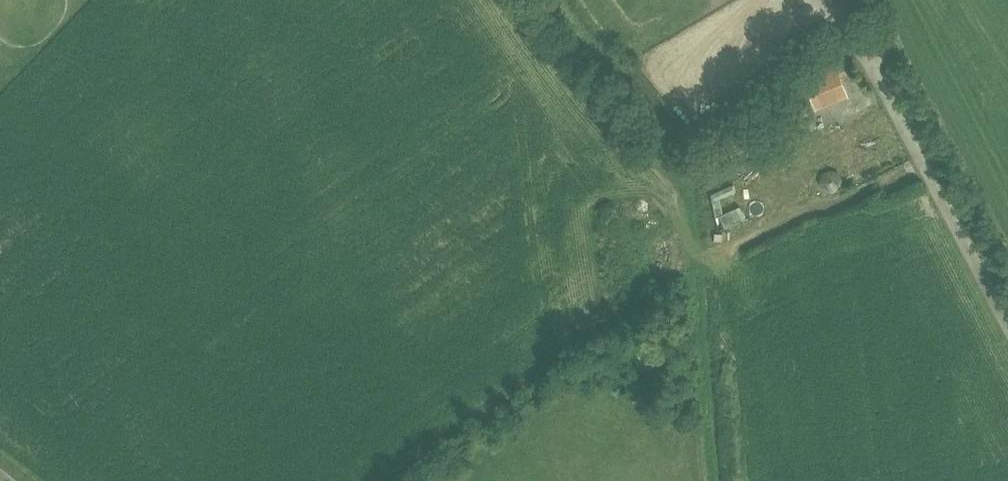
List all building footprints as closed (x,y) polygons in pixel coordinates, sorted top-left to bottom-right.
[(846,93),(834,64),(804,76),(816,105),(846,93)] [(751,204),(769,199),(766,190),(749,195),(751,204)]
